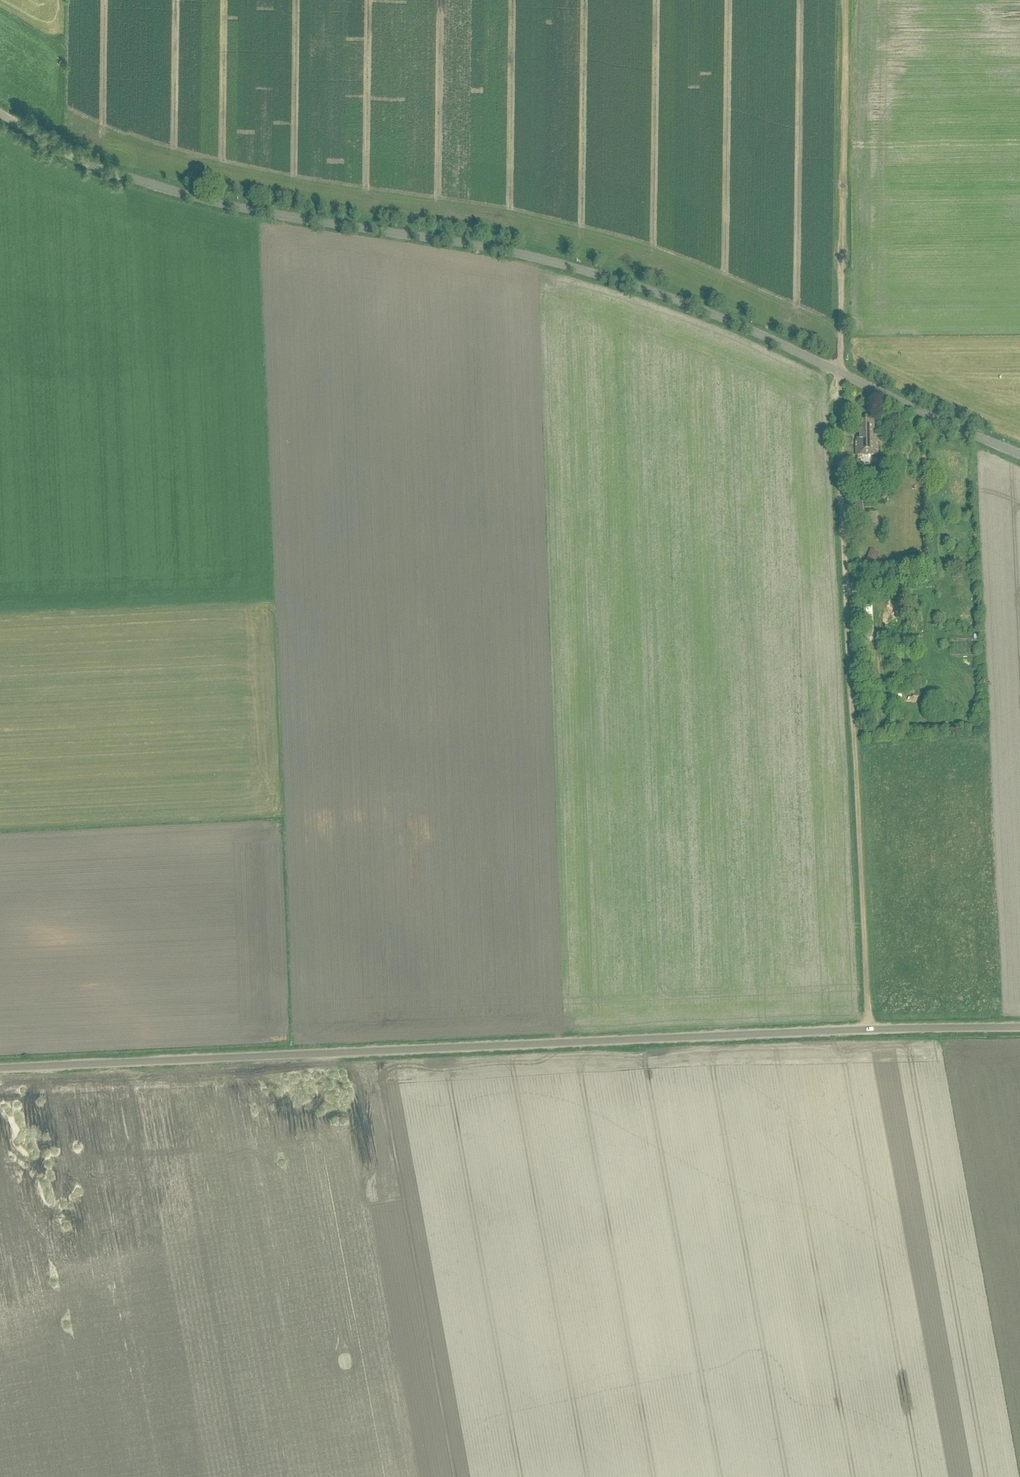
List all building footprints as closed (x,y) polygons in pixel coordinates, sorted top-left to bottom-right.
[(873,433),(873,424),(856,425),(857,442),(855,442),(855,457),(878,456),(877,444),(874,444),(873,437),(877,437),(877,433),(873,433)] [(880,555),(871,552),(866,565),(875,569),(880,555)]
